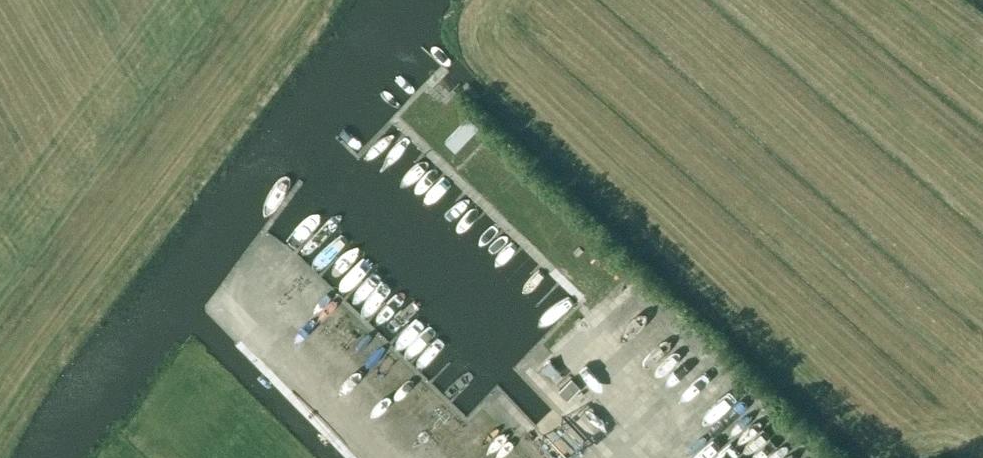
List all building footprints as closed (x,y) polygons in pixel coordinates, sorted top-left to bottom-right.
[(573,374),(560,384),(570,395),(582,385),(573,374)]
